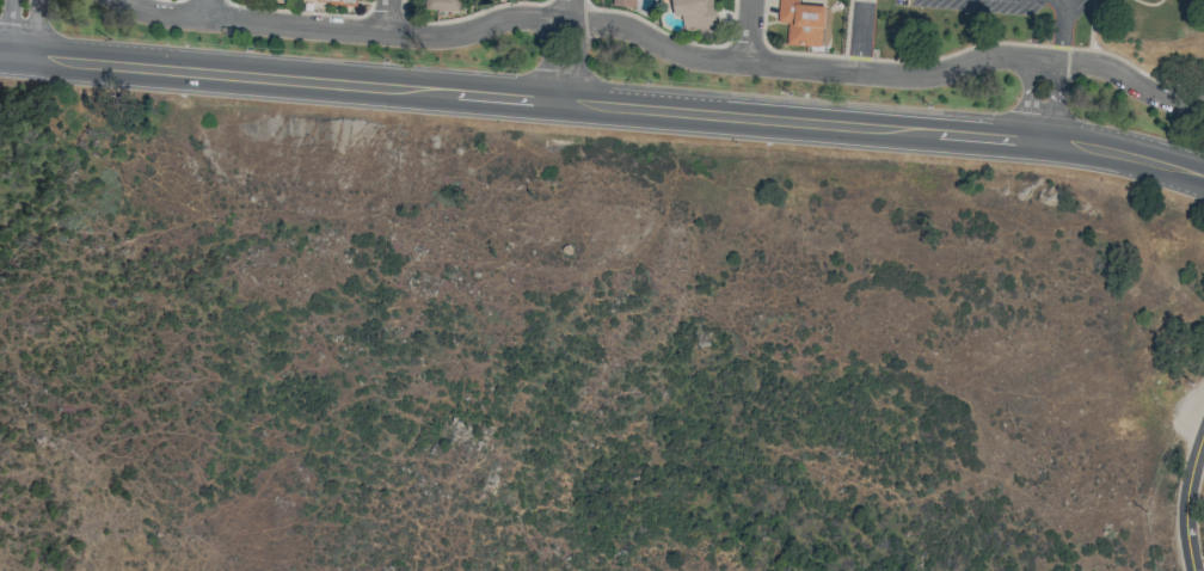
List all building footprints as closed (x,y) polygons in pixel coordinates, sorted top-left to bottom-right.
[(674,16),(682,15),(684,32),(715,28),(712,0),(672,0),(674,16)] [(799,0),(779,0),(778,22),(787,23),(787,45),(822,46),(824,5),(799,5),(799,0)]
